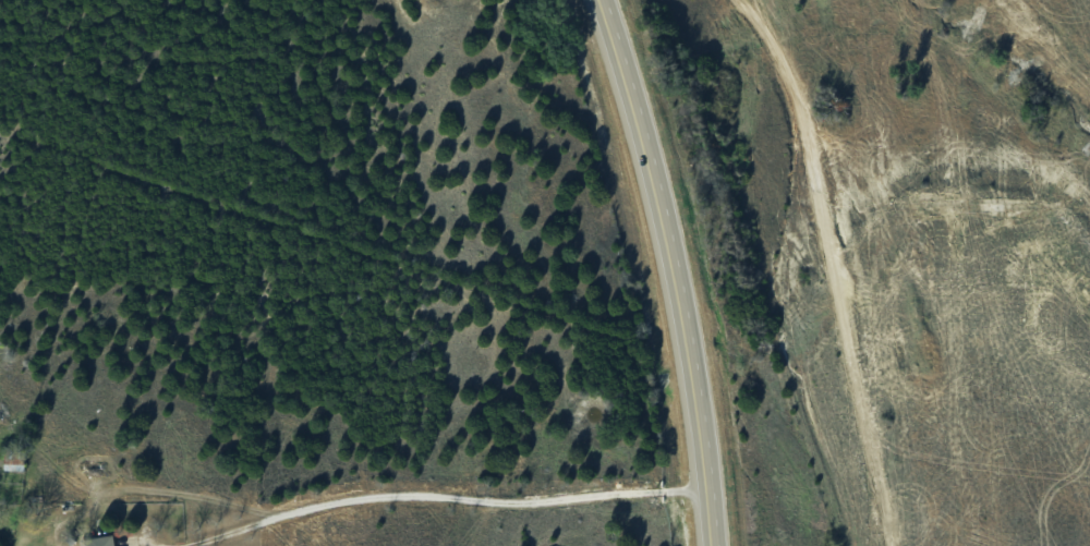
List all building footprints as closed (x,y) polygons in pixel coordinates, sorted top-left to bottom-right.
[(84,545),(118,545),(117,535),(83,539),(84,545)]
